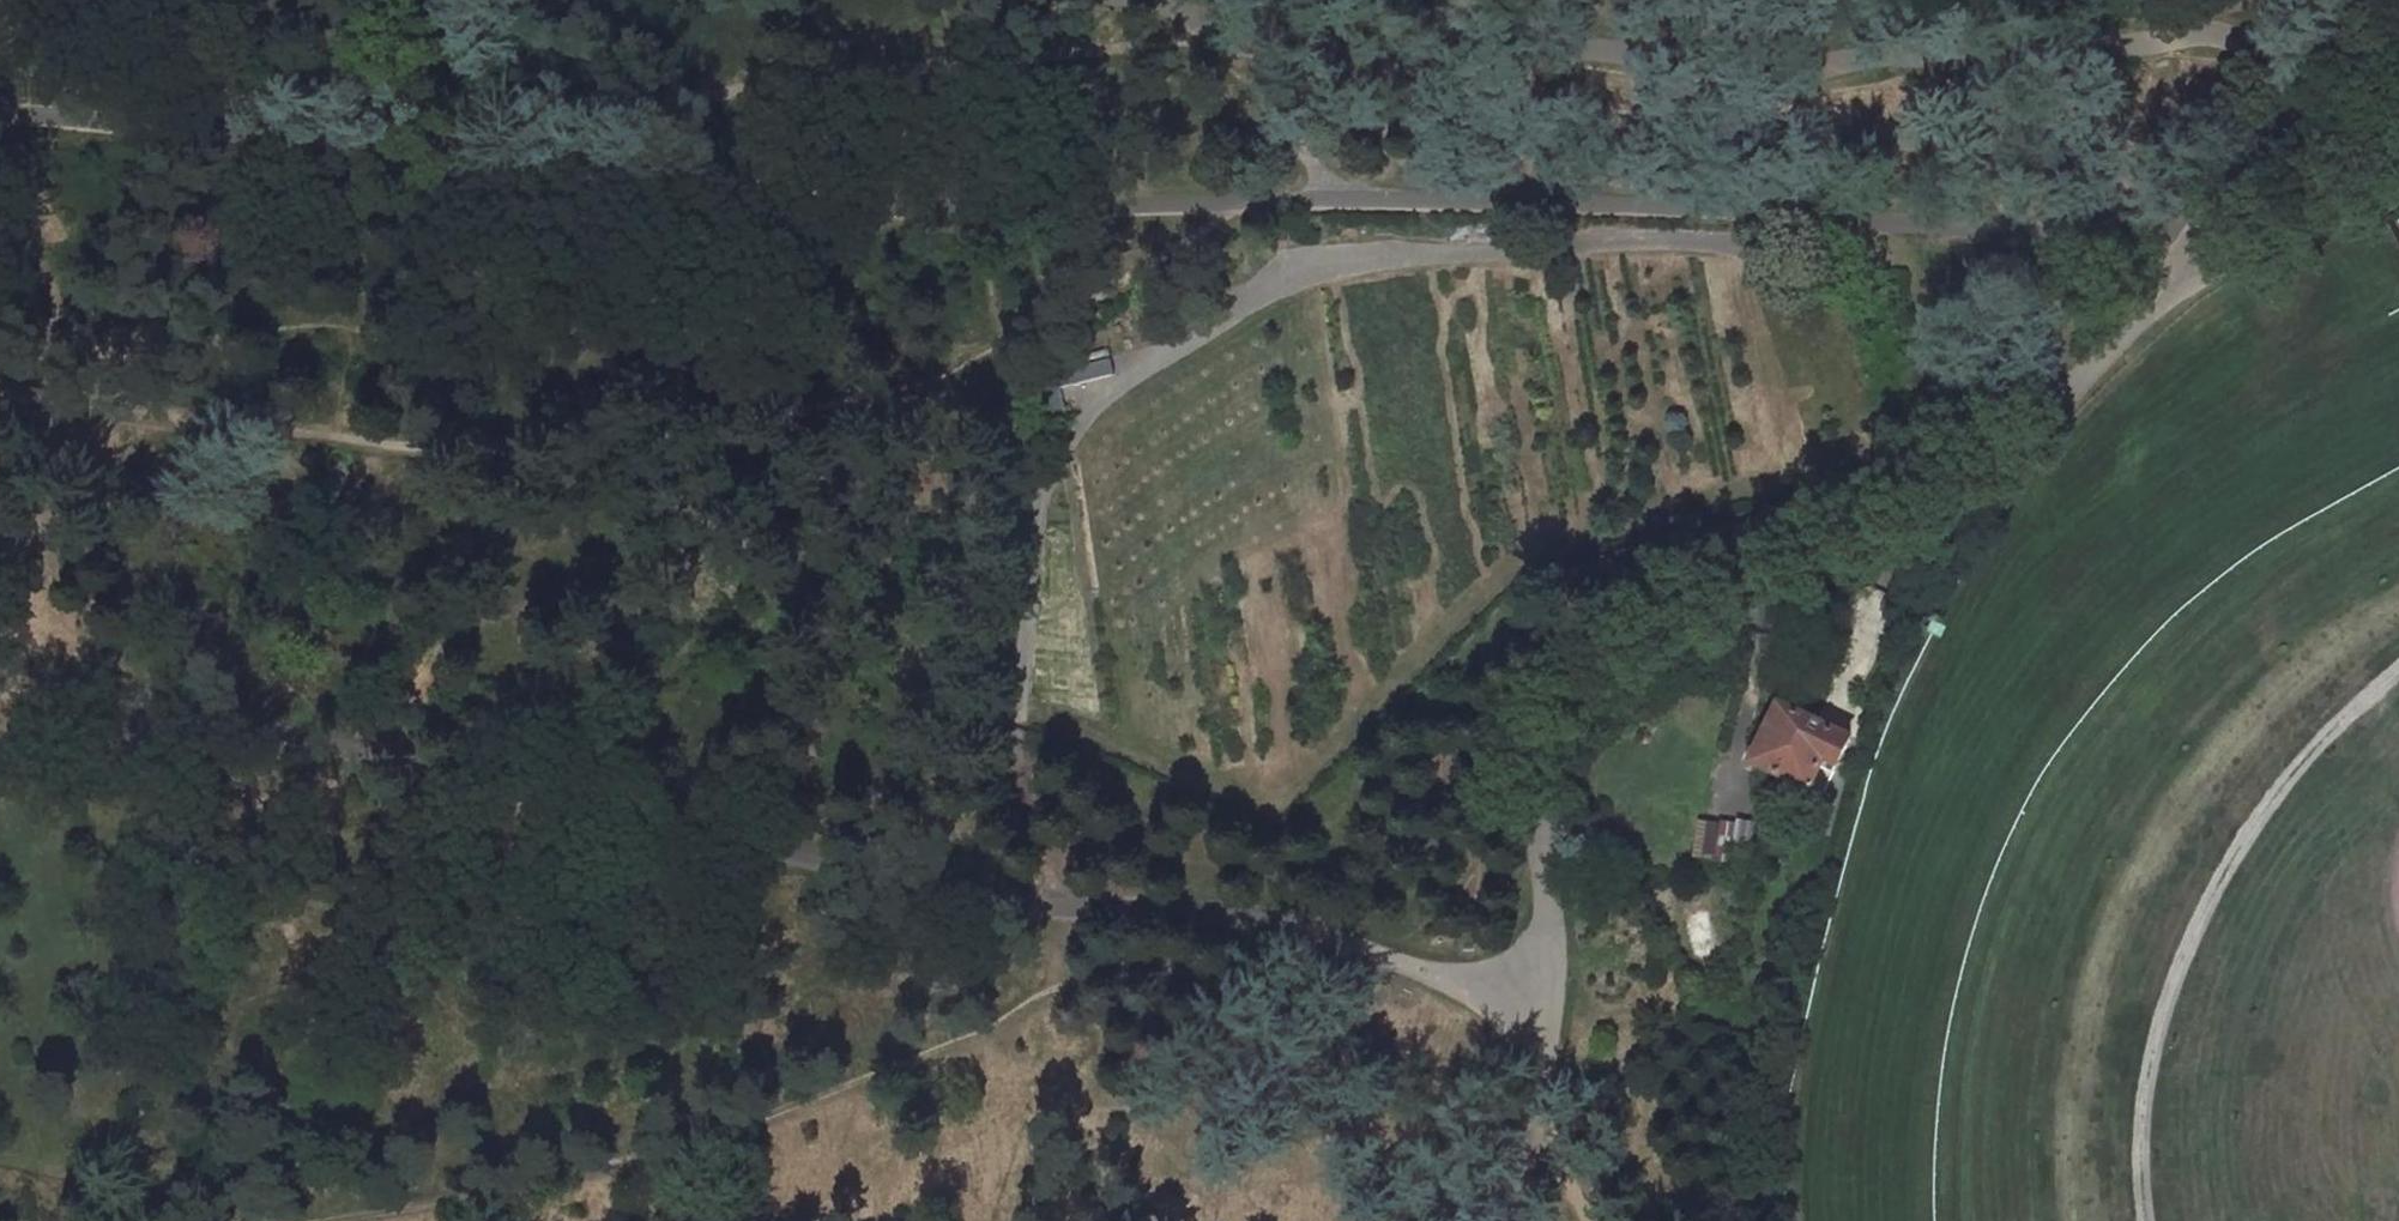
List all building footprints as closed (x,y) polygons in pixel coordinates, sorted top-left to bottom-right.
[(1112,377),(1105,346),(1027,364),(1041,426),(1057,422),(1068,420),(1061,389),(1112,377)] [(1842,770),(1856,737),(1784,706),(1758,768),(1812,791),(1825,762),(1842,770)] [(1720,818),(1696,816),(1692,854),(1716,857),(1720,818)]
